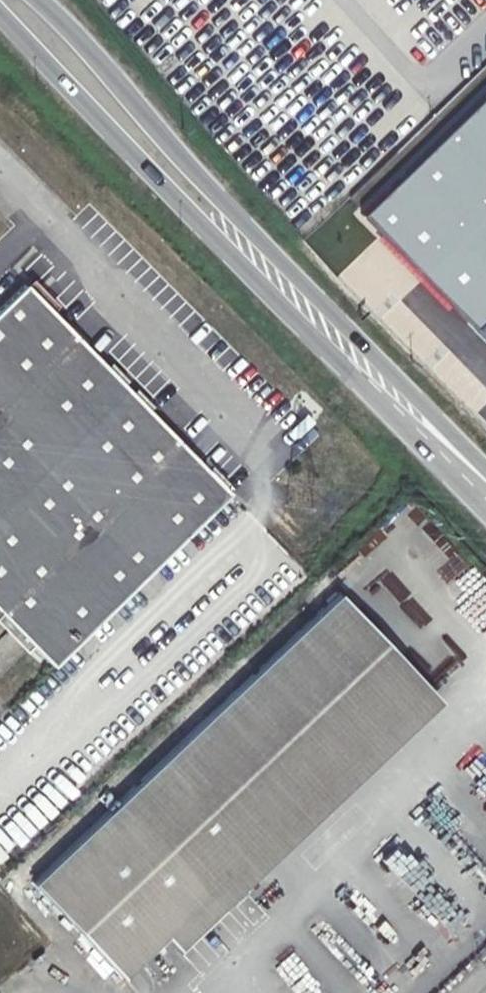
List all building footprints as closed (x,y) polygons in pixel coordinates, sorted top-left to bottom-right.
[(485,89),(485,64),(397,151),(410,164),(485,89)] [(363,211),(420,270),(470,322),(485,306),(485,92),(363,211)] [(17,279),(0,295),(0,616),(46,663),(225,491),(17,279)] [(443,563),(451,552),(419,531),(411,542),(443,563)] [(27,880),(124,978),(167,936),(179,950),(437,699),(331,592),(27,880)]
